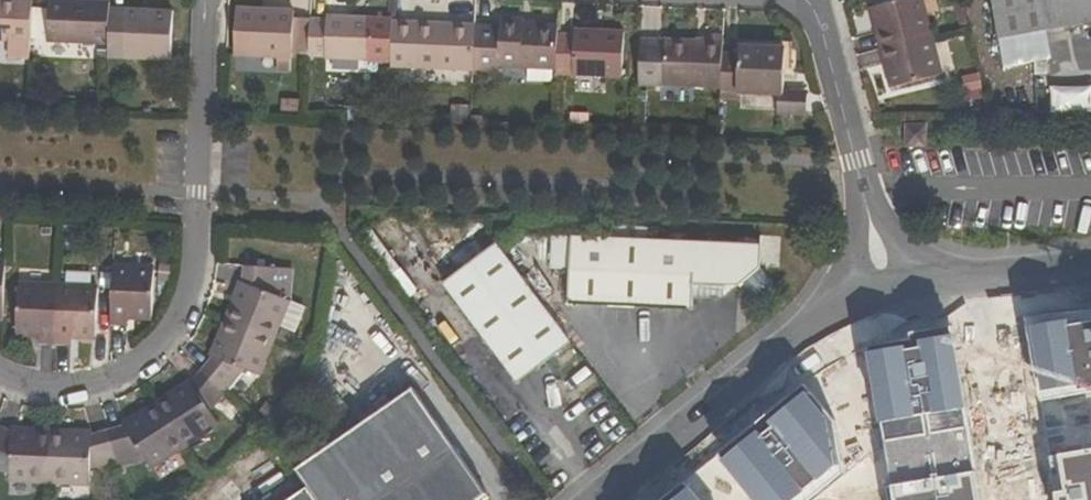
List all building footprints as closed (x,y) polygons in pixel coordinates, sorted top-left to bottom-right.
[(33,6),(16,6),(17,0),(0,0),(0,41),(11,42),(10,59),(30,60),(33,6)] [(57,0),(50,0),(48,43),(108,45),(110,9),(95,9),(95,2),(57,0)] [(932,34),(923,0),(903,0),(871,9),(882,48),(932,34)] [(999,39),(1090,23),(1090,0),(992,0),(999,39)] [(260,9),(237,8),(235,57),(292,59),(292,54),(294,18),(294,10),(276,10),(276,15),(260,14),(260,9)] [(107,56),(123,57),(123,60),(171,61),(172,12),(110,9),(108,45),(107,56)] [(326,60),(368,61),(391,62),(393,21),(393,18),(369,18),(327,16),(327,18),(310,17),(310,18),(308,55),(308,59),(326,60)] [(294,18),(292,54),(308,55),(310,18),(294,18)] [(503,18),(502,27),(476,26),(474,71),(500,72),(500,67),(557,70),(558,36),(559,26),(522,24),(522,19),(503,18)] [(393,21),(391,67),(474,71),(476,26),(393,21)] [(576,30),(576,37),(558,36),(557,70),(557,75),(624,77),(625,31),(576,30)] [(932,34),(882,48),(893,88),(943,75),(932,34)] [(723,54),(724,36),(704,35),(704,41),(640,38),(638,84),(721,88),(723,54)] [(721,93),(784,97),(787,48),(741,46),(740,55),(723,54),(721,88),(721,93)] [(776,102),(775,115),(806,116),(806,103),(776,102)] [(359,109),(348,108),(348,122),(358,122),(359,109)] [(929,124),(907,125),(908,148),(929,147),(929,124)] [(692,298),(722,299),(760,268),(761,245),(573,237),(570,304),(692,309),(692,298)] [(762,240),(761,268),(780,268),(780,240),(762,240)] [(496,246),(445,285),(517,382),(569,342),(514,270),(496,246)] [(277,296),(278,268),(245,266),(243,281),(228,319),(275,337),(290,301),(277,296)] [(129,317),(153,318),(155,270),(113,268),(110,326),(129,327),(129,317)] [(18,334),(41,335),(41,345),(56,346),(58,287),(20,285),(18,334)] [(58,287),(56,346),(74,346),(74,337),(98,338),(100,289),(58,287)] [(246,371),(259,376),(275,337),(228,319),(213,355),(203,369),(230,390),(246,371)] [(186,446),(219,424),(212,412),(230,390),(203,369),(192,382),(158,404),(186,446)] [(488,494),(415,389),(298,471),(312,491),(317,499),(480,499),(488,494)] [(118,464),(145,456),(152,468),(186,446),(158,404),(124,426),(109,430),(118,464)] [(11,467),(10,480),(49,482),(51,433),(10,429),(0,426),(0,463),(11,467)] [(49,482),(91,484),(92,471),(118,464),(109,430),(91,435),(51,433),(49,482)] [(807,485),(875,484),(875,448),(807,449),(807,485)] [(806,483),(804,450),(779,451),(780,485),(806,483)] [(312,491),(299,499),(317,499),(312,491)]
